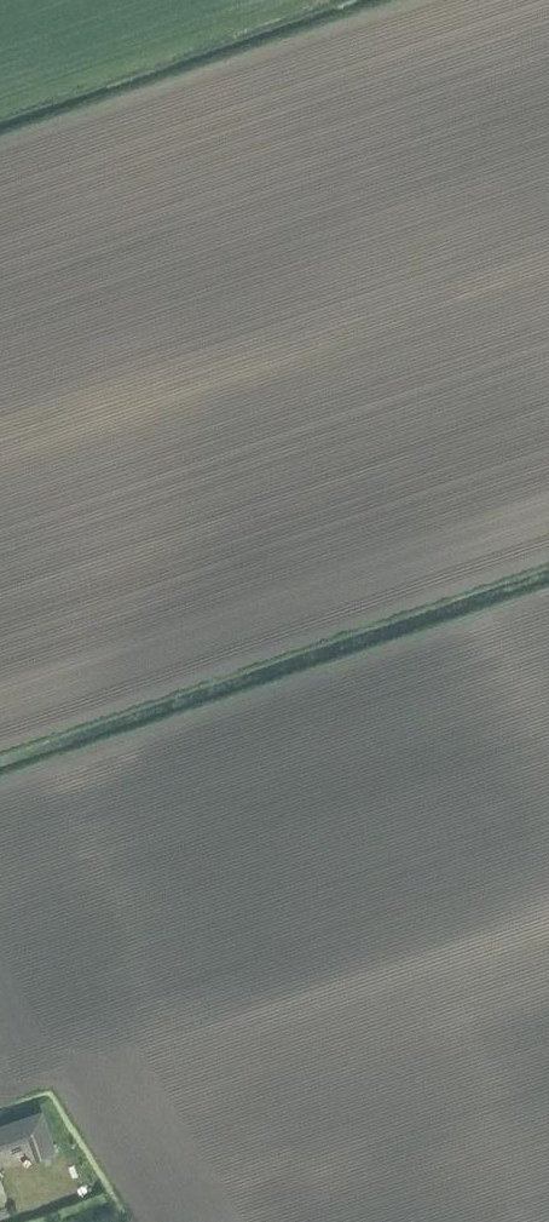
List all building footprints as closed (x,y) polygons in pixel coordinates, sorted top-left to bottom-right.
[(0,1126),(0,1151),(50,1133),(42,1111),(0,1126)]
